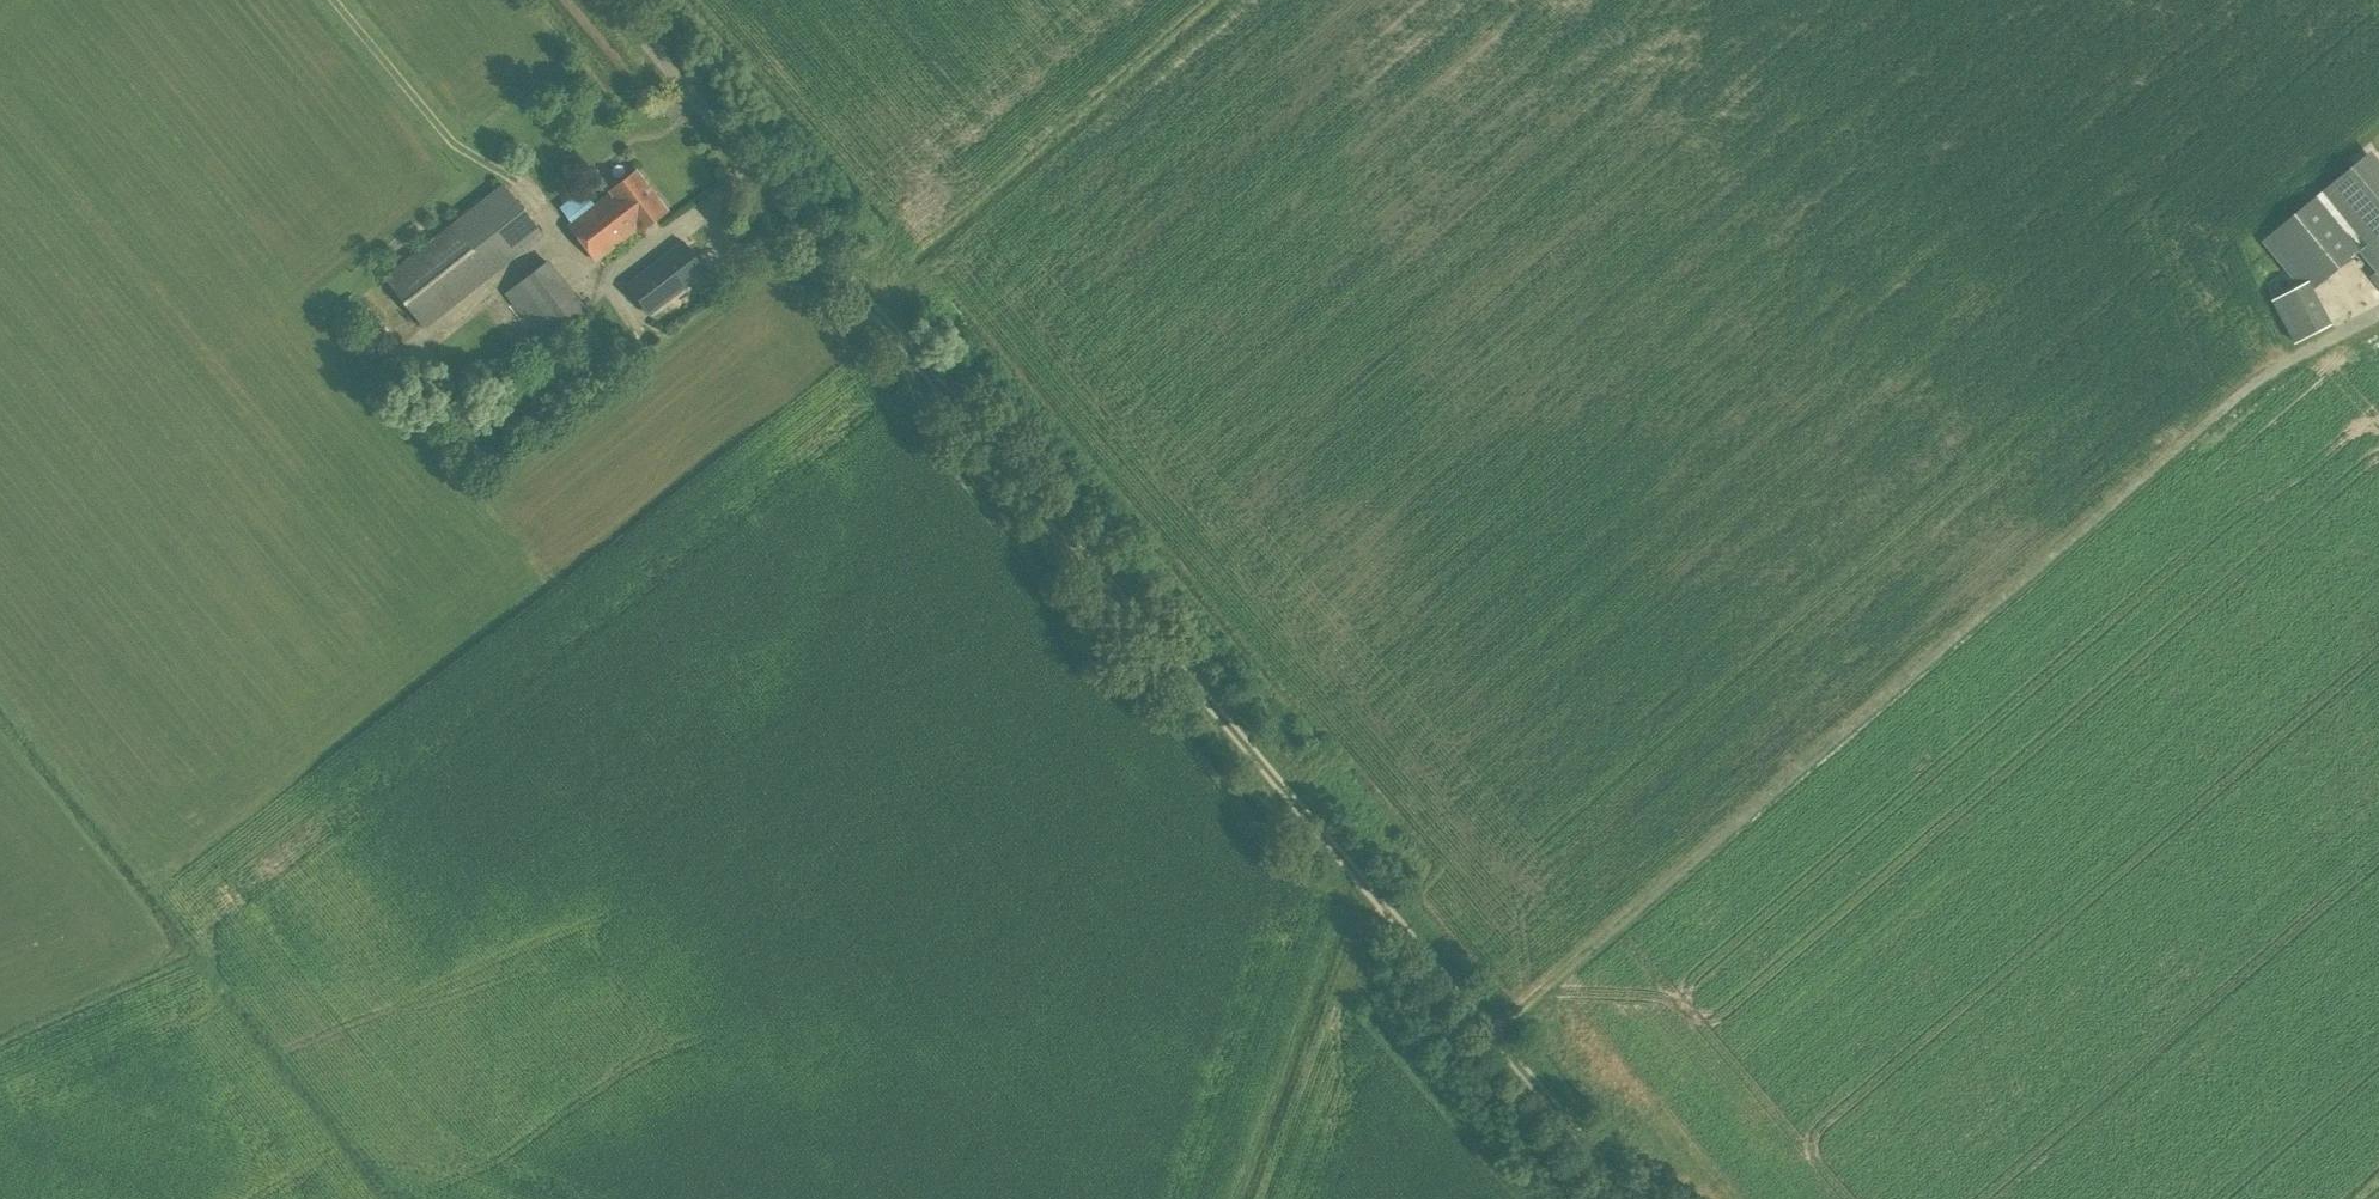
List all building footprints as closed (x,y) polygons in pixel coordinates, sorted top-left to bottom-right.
[(2378,125),(2378,102),(2368,110),(2378,125)] [(2370,150),(2262,240),(2299,285),(2272,299),(2295,343),(2334,323),(2315,288),(2360,251),(2376,271),(2370,275),(2378,285),(2378,156),(2373,148),(2370,150)] [(640,231),(667,209),(636,169),(608,190),(610,192),(568,224),(596,260),(638,228),(640,231)] [(424,327),(542,234),(502,183),(384,276),(424,327)] [(713,284),(705,272),(706,270),(682,239),(624,282),(649,315),(691,282),(700,294),(713,284)] [(543,342),(585,310),(547,260),(505,292),(543,342)]
